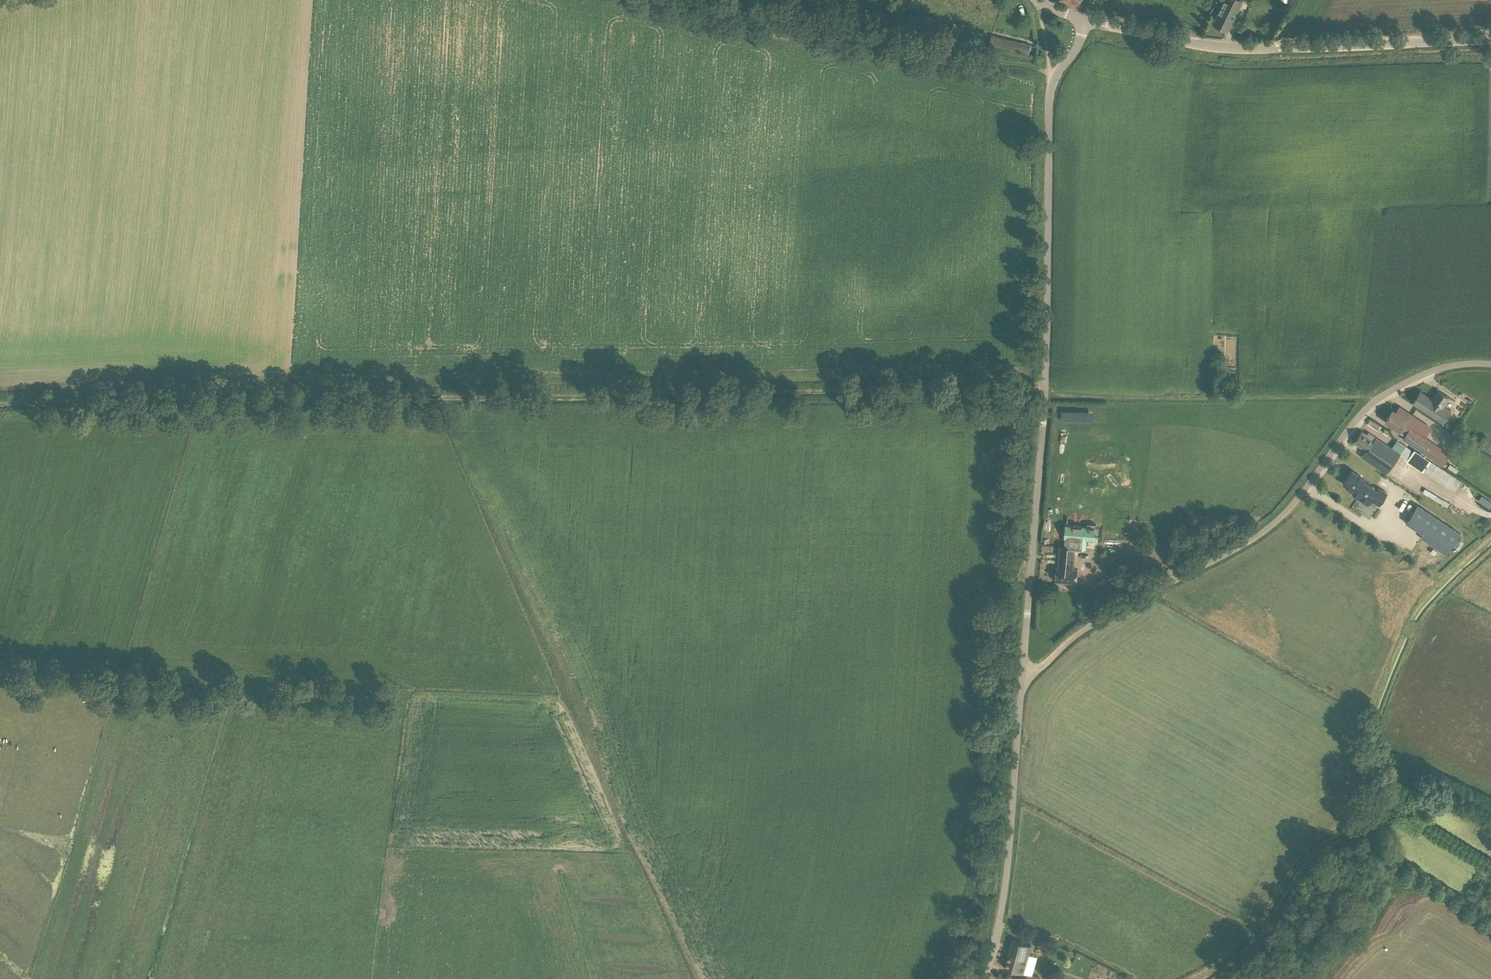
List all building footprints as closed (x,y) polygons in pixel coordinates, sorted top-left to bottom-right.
[(1214,23),(1227,29),(1241,0),(1225,0),(1214,23)] [(959,34),(963,24),(955,21),(951,31),(950,33),(959,35),(959,34)] [(992,35),(990,43),(1017,49),(1029,52),(1031,44),(992,35)] [(1438,390),(1432,398),(1421,391),(1413,402),(1443,421),(1451,410),(1444,406),(1449,397),(1438,390)] [(1415,418),(1400,408),(1396,413),(1394,411),(1387,421),(1396,427),(1399,430),(1404,423),(1408,427),(1415,418)] [(1062,419),(1094,419),(1094,409),(1062,409),(1062,419)] [(1371,419),(1368,423),(1378,430),(1381,426),(1371,419)] [(1453,419),(1449,426),(1455,430),(1460,423),(1453,419)] [(1442,466),(1451,454),(1417,431),(1415,433),(1409,429),(1408,432),(1407,432),(1403,438),(1433,460),(1433,459),(1442,466)] [(1400,454),(1407,459),(1408,458),(1412,452),(1413,451),(1397,440),(1392,447),(1369,432),(1367,434),(1362,431),(1355,441),(1366,449),(1362,456),(1387,473),(1400,454)] [(1473,433),(1469,441),(1488,451),(1490,444),(1490,442),(1473,433)] [(1430,460),(1423,471),(1454,491),(1461,481),(1430,460)] [(1459,469),(1450,464),(1448,468),(1456,474),(1459,469)] [(1352,470),(1343,483),(1355,490),(1353,494),(1368,504),(1372,499),(1380,504),(1387,493),(1379,488),(1377,489),(1363,480),(1364,478),(1352,470)] [(1426,487),(1424,491),(1446,506),(1449,501),(1426,487)] [(1479,500),(1490,508),(1490,507),(1490,501),(1482,495),(1479,500)] [(1461,532),(1418,504),(1406,523),(1423,534),(1420,538),(1446,555),(1461,532)] [(1065,546),(1061,546),(1059,567),(1057,567),(1056,580),(1077,582),(1078,569),(1074,568),(1075,547),(1097,549),(1099,527),(1065,524),(1064,537),(1065,537),(1065,546)] [(1031,945),(1013,940),(1006,967),(1024,973),(1028,958),(1031,945)]
